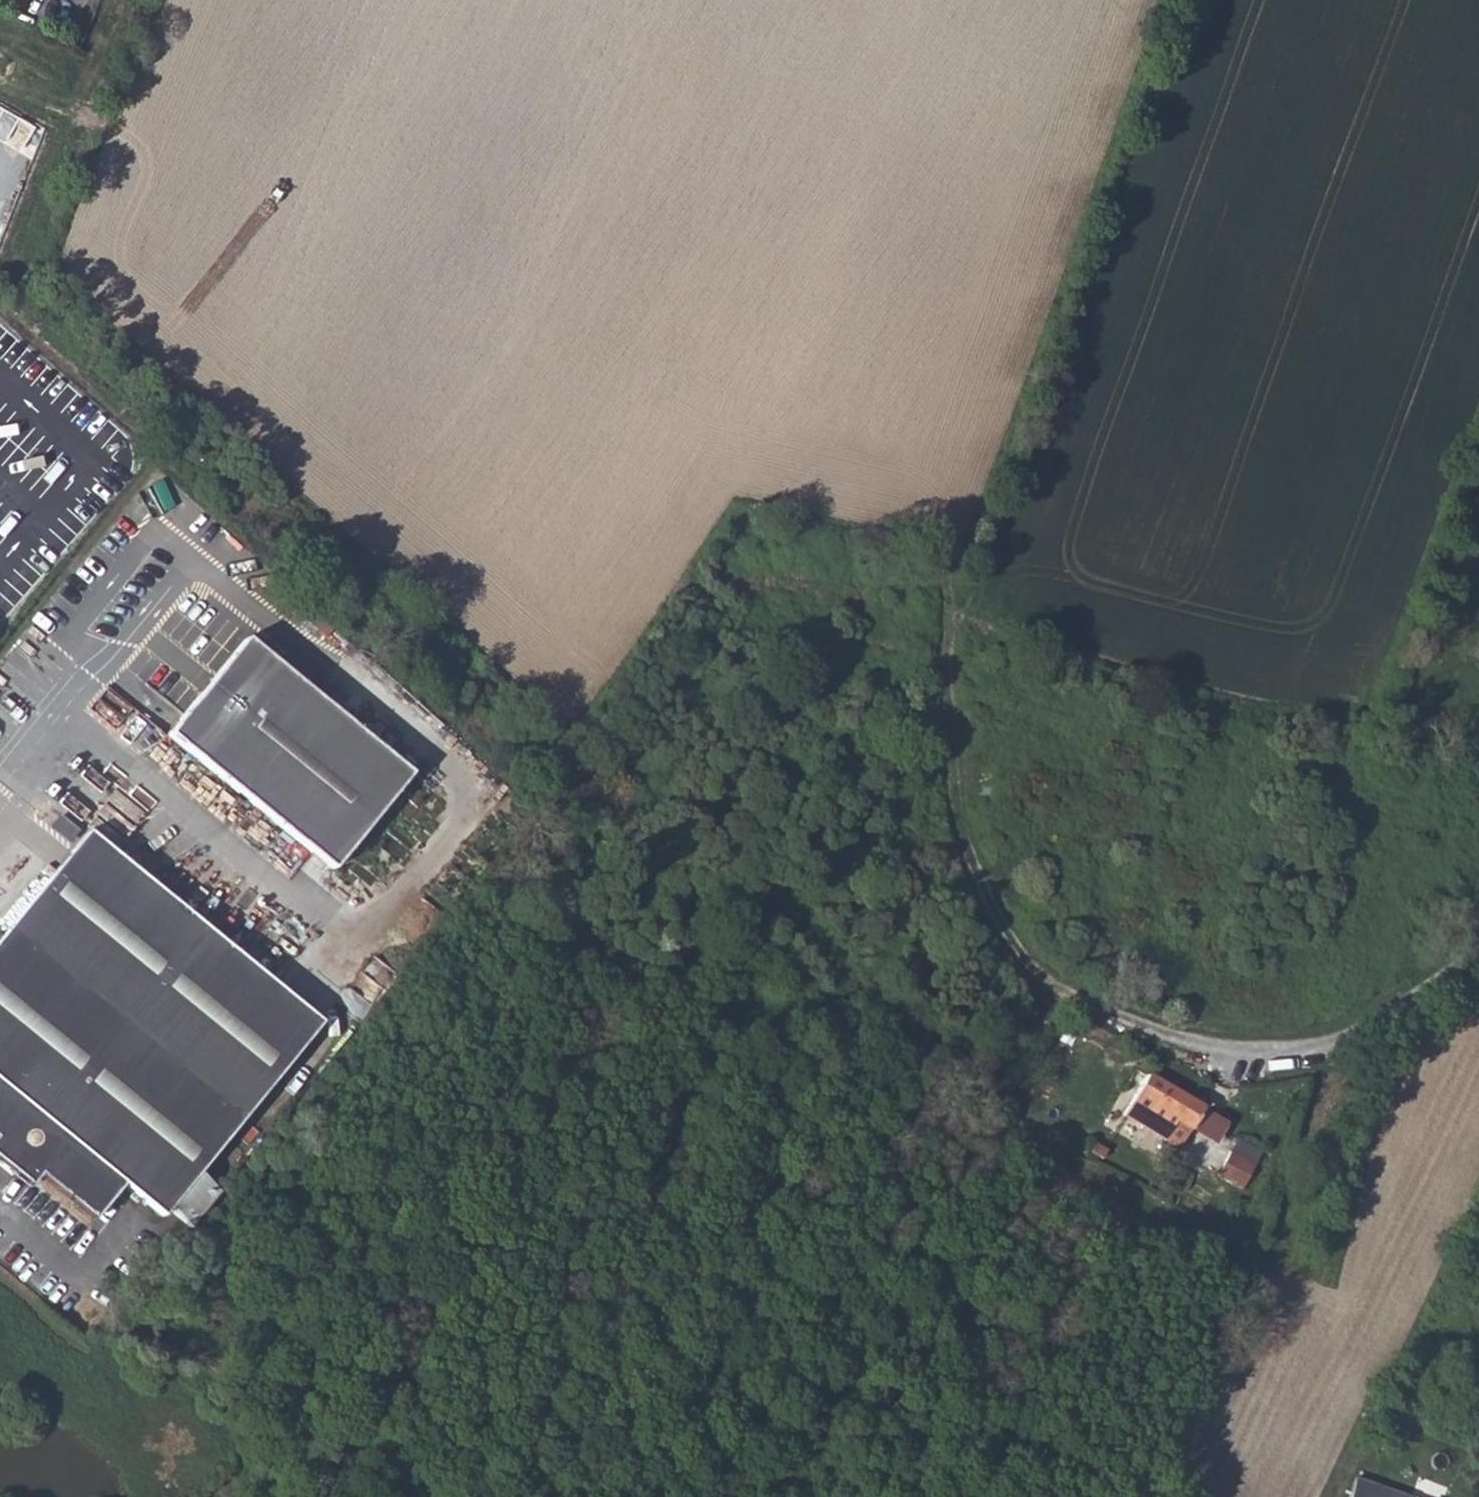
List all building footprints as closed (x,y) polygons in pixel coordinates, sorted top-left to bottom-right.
[(410,774),(245,638),(166,735),(331,871),(410,774)] [(38,1175),(93,1220),(122,1185),(161,1217),(168,1209),(198,1173),(321,1022),(87,831),(0,937),(0,1144),(38,1175)] [(1178,1124),(1190,1132),(1203,1109),(1161,1084),(1137,1125),(1167,1143),(1178,1124)] [(38,1175),(0,1144),(0,1163),(29,1186),(38,1175)] [(1255,1164),(1229,1151),(1215,1177),(1241,1191),(1255,1164)] [(198,1173),(168,1209),(192,1228),(221,1192),(198,1173)] [(1355,1478),(1349,1496),(1411,1496),(1355,1478)]
